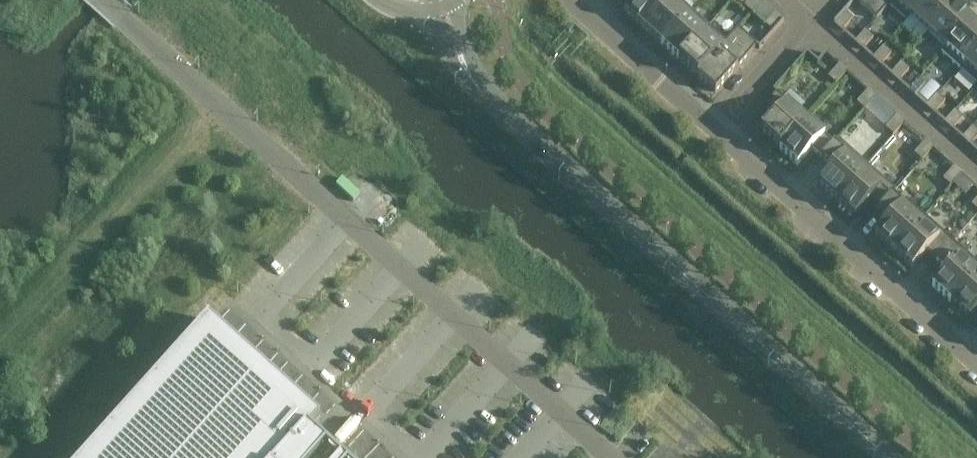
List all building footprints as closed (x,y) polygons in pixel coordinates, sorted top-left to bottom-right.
[(667,0),(634,0),(624,11),(643,28),(667,0)] [(690,11),(678,0),(667,0),(643,28),(661,44),(690,11)] [(762,3),(759,0),(749,0),(744,7),(752,14),(762,3)] [(894,0),(859,0),(857,2),(876,19),(888,6),(894,0)] [(888,6),(906,21),(925,0),(894,0),(888,6)] [(954,4),(949,0),(925,0),(906,21),(906,22),(910,17),(928,33),(954,4)] [(972,20),(954,4),(928,33),(945,48),(941,53),(942,53),(972,20)] [(678,60),(708,26),(704,30),(687,15),(691,11),(690,11),(661,44),(678,60)] [(772,32),(782,21),(774,14),(764,25),(772,32)] [(976,50),(976,25),(972,20),(942,53),(959,69),(976,50)] [(696,76),(738,29),(738,28),(726,42),(708,26),(678,60),(696,76)] [(715,92),(756,46),(757,45),(738,29),(696,76),(715,92)] [(863,49),(873,38),(865,31),(855,42),(863,49)] [(881,65),(891,54),(883,47),(873,58),(881,65)] [(959,69),(976,85),(976,50),(959,69)] [(899,81),(909,70),(901,63),(891,74),(899,81)] [(835,85),(847,72),(839,65),(827,77),(835,85)] [(917,97),(927,86),(918,79),(908,90),(917,97)] [(864,110),(875,98),(867,91),(856,103),(864,110)] [(778,149),(805,118),(776,92),(764,106),(774,116),(760,132),(778,149)] [(935,113),(945,102),(936,95),(926,106),(935,113)] [(953,129),(962,118),(954,111),(944,122),(953,129)] [(893,136),(904,123),(896,116),(885,129),(893,136)] [(822,158),(838,140),(837,139),(833,143),(805,118),(778,149),(797,165),(812,149),(822,158)] [(976,138),(976,131),(972,127),(962,138),(970,145),(976,138)] [(867,165),(838,140),(822,158),(832,167),(817,183),(836,200),(867,165)] [(921,161),(933,149),(925,142),(913,154),(921,161)] [(895,191),(867,166),(867,165),(836,200),(854,217),(869,200),(879,209),(895,191)] [(950,187),(961,174),(953,167),(942,180),(950,187)] [(893,251),(924,216),(895,191),(879,209),(889,218),(874,234),(893,251)] [(912,268),(927,252),(936,260),(953,242),(924,216),(893,251),(912,268)] [(953,242),(936,260),(946,269),(932,286),(950,302),(976,272),(976,264),(953,242)] [(950,302),(969,319),(976,310),(976,272),(950,302)] [(309,432),(320,420),(315,415),(208,320),(208,319),(84,457),(338,457),(309,432)]
